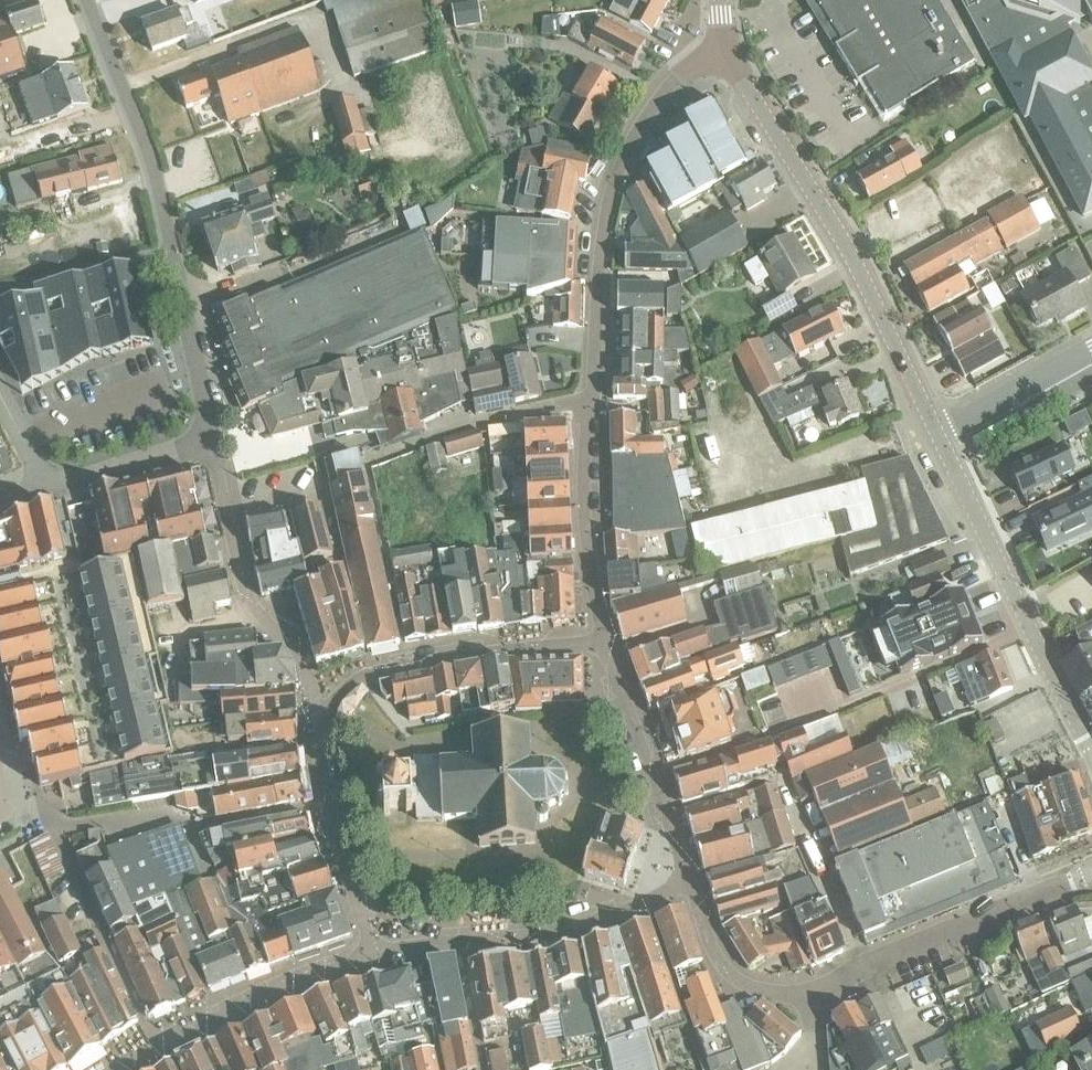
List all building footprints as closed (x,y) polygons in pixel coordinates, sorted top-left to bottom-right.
[(419,2),(419,0),(326,0),(322,1),(327,13),(332,12),(337,30),(354,77),(435,50),(419,2)] [(612,12),(620,16),(650,32),(667,0),(618,0),(612,12)] [(842,45),(836,48),(858,84),(864,81),(886,117),(975,63),(936,0),(814,0),(842,45)] [(1024,119),(1029,117),(1083,217),(1091,212),(1091,77),(1070,35),(1069,35),(1064,26),(1072,22),(1079,24),(1079,22),(1075,20),(1086,14),(1091,25),(1091,0),(960,0),(1024,119)] [(12,34),(44,24),(37,1),(5,12),(7,20),(0,22),(0,78),(24,70),(12,34)] [(474,4),(450,7),(453,29),(477,26),(474,4)] [(142,24),(152,51),(186,39),(182,27),(192,23),(188,9),(177,13),(176,12),(142,24)] [(568,33),(566,37),(592,51),(594,47),(630,67),(644,42),(611,24),(611,25),(602,20),(595,33),(574,22),(568,33)] [(241,60),(240,60),(259,113),(320,91),(330,81),(323,61),(309,66),(296,28),(237,50),(241,60)] [(259,113),(240,60),(177,83),(186,108),(220,96),(230,124),(259,113)] [(43,78),(18,87),(31,125),(56,116),(57,119),(87,108),(72,68),(43,78)] [(548,119),(584,141),(618,85),(590,68),(572,98),(564,93),(548,119)] [(713,188),(723,183),(720,178),(746,164),(727,128),(727,127),(728,126),(727,125),(714,102),(714,101),(712,99),(710,98),(709,97),(705,97),(703,98),(702,99),(702,100),(649,167),(648,167),(650,170),(644,173),(667,214),(713,187),(713,188)] [(364,136),(377,132),(370,109),(357,113),(353,99),(332,105),(347,156),(368,149),(364,136)] [(543,128),(529,132),(532,146),(547,142),(543,128)] [(521,152),(517,169),(529,172),(524,198),(543,202),(541,213),(570,219),(578,181),(583,182),(590,149),(548,141),(547,145),(547,147),(521,152)] [(894,157),(856,178),(868,201),(906,180),(906,179),(921,171),(905,141),(889,150),(894,157)] [(0,147),(0,165),(15,161),(10,144),(0,147)] [(8,176),(16,208),(120,182),(111,146),(78,155),(78,158),(8,176)] [(297,161),(286,165),(290,175),(300,171),(297,161)] [(729,180),(723,183),(713,188),(718,197),(722,194),(732,211),(743,205),(746,210),(763,201),(760,195),(773,188),(760,166),(731,183),(729,180)] [(250,177),(253,188),(278,181),(275,170),(250,177)] [(376,182),(358,188),(361,199),(379,193),(376,182)] [(679,285),(681,284),(694,278),(646,183),(626,194),(650,241),(631,241),(631,247),(624,247),(625,270),(676,269),(679,285)] [(991,220),(1006,249),(1040,230),(1024,202),(991,220)] [(201,225),(210,253),(234,245),(231,240),(247,235),(245,228),(257,224),(258,224),(259,224),(265,222),(275,219),(270,203),(241,213),(241,212),(201,225)] [(291,210),(296,224),(304,220),(304,218),(312,215),(309,208),(301,211),(299,207),(291,210)] [(416,209),(401,215),(409,234),(424,228),(416,209)] [(354,227),(343,232),(347,241),(358,236),(390,221),(387,213),(354,227)] [(680,241),(699,275),(746,248),(726,214),(715,221),(680,241)] [(917,290),(930,313),(970,292),(963,278),(979,270),(976,265),(1002,252),(986,222),(907,266),(919,288),(917,290)] [(234,245),(210,253),(216,271),(233,265),(235,274),(259,266),(250,240),(262,236),(258,224),(257,224),(245,228),(247,235),(231,240),(234,245)] [(480,224),(477,289),(527,292),(527,298),(561,288),(561,289),(580,284),(580,282),(572,284),(574,228),(480,224)] [(19,232),(21,242),(51,237),(49,226),(19,232)] [(260,405),(261,407),(284,397),(281,389),(325,370),(326,372),(411,335),(412,337),(430,328),(430,327),(460,313),(424,228),(409,234),(248,303),(247,301),(216,314),(228,343),(222,346),(235,377),(230,379),(243,411),(260,404),(260,405)] [(759,257),(744,266),(755,286),(770,276),(780,293),(813,275),(791,237),(759,256),(759,257)] [(441,240),(440,254),(450,255),(451,241),(441,240)] [(1009,259),(1016,270),(1039,256),(1033,245),(1009,259)] [(1056,259),(1065,275),(1023,298),(1038,326),(1063,312),(1067,318),(1085,308),(1074,288),(1090,279),(1073,249),(1056,259)] [(19,381),(87,346),(149,331),(133,265),(33,288),(36,296),(0,304),(0,346),(19,381)] [(971,279),(977,292),(993,283),(986,271),(971,279)] [(999,286),(1005,296),(1017,288),(1012,279),(999,286)] [(580,284),(561,289),(561,297),(554,297),(554,325),(578,325),(580,284)] [(681,284),(679,285),(666,291),(666,316),(680,316),(681,284)] [(663,287),(616,287),(616,321),(620,321),(645,321),(663,321),(663,287)] [(762,310),(769,322),(796,307),(789,295),(762,310)] [(472,303),(460,308),(463,317),(475,313),(472,303)] [(992,330),(980,309),(973,312),(968,303),(935,321),(965,377),(1005,354),(995,336),(999,333),(996,328),(992,330)] [(756,399),(757,399),(780,387),(770,367),(842,332),(830,307),(796,324),(797,324),(756,344),(755,343),(733,353),(756,399)] [(284,397),(261,407),(273,435),(321,422),(322,426),(334,423),(337,437),(353,433),(393,432),(396,441),(391,442),(392,443),(419,434),(419,432),(418,433),(416,426),(462,405),(457,384),(468,381),(461,349),(457,319),(431,328),(412,337),(411,335),(326,372),(325,370),(281,389),(284,397)] [(620,321),(619,357),(644,357),(644,352),(676,352),(676,353),(690,352),(686,331),(663,331),(663,321),(645,321),(620,321)] [(644,357),(619,357),(619,384),(613,384),(613,396),(617,400),(645,400),(645,396),(649,396),(650,421),(654,430),(679,430),(677,392),(660,392),(660,384),(662,384),(662,365),(676,365),(676,353),(676,352),(644,352),(644,357)] [(515,403),(540,398),(531,358),(495,365),(494,360),(476,363),(477,369),(468,372),(469,381),(474,400),(477,414),(516,406),(515,403)] [(693,376),(681,383),(686,392),(698,385),(693,376)] [(780,387),(757,399),(773,425),(786,419),(790,429),(814,419),(810,409),(827,402),(831,411),(824,416),(829,426),(837,425),(837,427),(859,417),(846,386),(826,394),(821,384),(785,400),(780,387)] [(1075,417),(1063,423),(1068,435),(1090,425),(1084,413),(1075,417)] [(610,416),(611,456),(661,456),(660,442),(647,442),(647,431),(645,431),(645,416),(610,416)] [(525,436),(526,453),(566,451),(564,424),(515,426),(516,436),(525,436)] [(488,429),(489,440),(497,439),(496,428),(488,429)] [(443,445),(448,458),(484,448),(478,430),(442,441),(443,445)] [(426,448),(431,475),(448,472),(442,445),(426,448)] [(1055,480),(1074,471),(1062,446),(1044,455),(1043,454),(1010,469),(1022,496),(1056,480),(1055,480)] [(526,453),(528,480),(567,479),(566,451),(526,453)] [(325,463),(348,569),(366,651),(395,645),(398,641),(363,479),(358,454),(325,463)] [(661,456),(611,456),(612,517),(617,517),(618,535),(633,536),(635,536),(673,533),(685,532),(679,511),(677,502),(692,498),(691,493),(701,490),(695,468),(670,474),(666,456),(661,456)] [(876,528),(840,539),(850,576),(947,541),(907,459),(860,470),(864,485),(876,528)] [(144,482),(118,487),(118,486),(90,493),(99,536),(98,536),(104,562),(205,539),(199,513),(198,513),(194,496),(195,495),(189,470),(144,480),(144,482)] [(501,471),(492,472),(493,482),(502,481),(501,471)] [(1033,519),(1048,551),(1091,532),(1091,478),(1077,485),(1083,497),(1033,519)] [(528,480),(529,507),(568,505),(567,479),(528,480)] [(502,481),(493,482),(495,492),(503,491),(502,481)] [(702,574),(840,539),(876,528),(864,485),(691,530),(702,574)] [(0,527),(0,662),(8,696),(10,696),(14,716),(13,716),(19,743),(26,741),(27,742),(29,753),(32,764),(33,764),(38,787),(172,756),(160,709),(168,707),(132,557),(80,569),(65,503),(0,527)] [(523,535),(526,534),(570,532),(568,505),(529,507),(530,525),(520,525),(521,535),(523,535)] [(319,506),(291,514),(298,543),(298,544),(309,585),(293,590),(294,592),(294,593),(309,644),(315,666),(364,653),(341,571),(320,577),(316,560),(331,556),(319,506)] [(280,510),(245,518),(253,559),(252,560),(254,574),(261,598),(293,590),(309,585),(298,544),(289,547),(287,536),(280,510)] [(502,525),(493,526),(494,537),(504,537),(502,525)] [(528,563),(528,565),(571,564),(570,532),(526,534),(528,563)] [(671,536),(677,562),(691,559),(685,532),(671,536)] [(604,537),(607,570),(635,565),(633,536),(618,535),(604,537)] [(522,538),(503,539),(504,553),(523,552),(522,538)] [(205,542),(171,549),(174,564),(178,563),(181,575),(183,583),(219,575),(218,567),(212,540),(205,542)] [(391,555),(395,575),(415,572),(419,572),(430,578),(441,576),(452,635),(476,631),(471,603),(465,556),(456,557),(455,553),(432,557),(430,548),(391,555)] [(134,557),(139,579),(146,610),(183,602),(177,575),(181,575),(178,563),(174,564),(171,549),(134,557)] [(476,631),(502,627),(498,590),(492,591),(489,573),(494,572),(495,571),(493,556),(493,552),(485,553),(485,552),(465,556),(471,603),(476,631)] [(502,555),(493,556),(495,571),(494,572),(498,590),(502,627),(503,627),(503,623),(520,620),(520,621),(517,581),(517,568),(515,553),(502,555)] [(915,578),(918,585),(939,577),(949,573),(949,572),(942,553),(911,565),(912,568),(905,570),(908,581),(915,578)] [(781,560),(769,562),(772,574),(773,580),(785,577),(781,560)] [(538,583),(572,582),(571,564),(528,565),(529,583),(538,583)] [(635,565),(607,570),(610,606),(647,596),(644,586),(656,582),(655,566),(635,567),(635,565)] [(720,581),(726,601),(761,589),(754,565),(719,575),(696,581),(676,587),(676,588),(677,593),(720,581)] [(522,568),(517,568),(517,581),(520,620),(520,624),(545,623),(545,596),(540,597),(537,596),(532,596),(532,593),(524,593),(522,568)] [(415,572),(395,575),(396,580),(394,580),(405,642),(427,639),(415,572)] [(415,572),(427,639),(452,635),(441,576),(430,578),(419,572),(415,572)] [(213,607),(231,603),(225,574),(219,575),(183,583),(192,622),(215,617),(213,607)] [(918,585),(906,589),(914,610),(947,597),(939,577),(918,585)] [(685,622),(677,593),(676,588),(666,590),(663,580),(656,582),(644,586),(647,596),(610,606),(622,641),(685,622)] [(539,596),(537,596),(540,597),(545,596),(545,623),(574,621),(572,582),(538,583),(539,596)] [(720,627),(711,630),(718,647),(739,640),(740,643),(777,631),(763,589),(761,589),(726,601),(713,605),(720,627)] [(914,610),(879,624),(882,633),(896,667),(899,676),(932,663),(932,662),(949,656),(982,643),(961,592),(947,597),(914,610)] [(1079,631),(1089,650),(1062,665),(1088,715),(1091,721),(1091,624),(1079,631)] [(629,657),(639,686),(681,672),(679,667),(691,663),(689,657),(718,647),(711,630),(703,631),(629,657)] [(190,646),(192,669),(258,663),(257,653),(256,634),(203,638),(203,645),(190,646)] [(828,644),(848,697),(858,693),(838,640),(828,644)] [(681,672),(639,686),(648,711),(695,697),(691,681),(710,675),(712,679),(743,669),(734,648),(691,663),(679,667),(681,672)] [(192,669),(192,677),(193,693),(237,692),(237,693),(293,688),(291,668),(281,651),(257,653),(258,663),(192,669)] [(955,669),(969,706),(1012,690),(997,652),(955,669)] [(573,657),(506,660),(515,706),(516,706),(517,711),(541,710),(541,704),(582,703),(582,678),(573,678),(573,657)] [(506,660),(482,664),(491,710),(515,706),(506,660)] [(482,664),(454,669),(459,694),(461,705),(463,716),(491,710),(482,664)] [(454,669),(430,673),(438,720),(452,717),(448,696),(459,694),(454,669)] [(741,677),(745,692),(768,686),(763,670),(741,677)] [(438,720),(430,673),(381,682),(379,686),(380,694),(385,701),(394,699),(395,705),(407,703),(410,720),(425,718),(426,722),(438,720)] [(218,719),(294,714),(293,689),(237,694),(237,693),(236,693),(193,693),(192,677),(178,678),(180,707),(217,705),(218,719)] [(946,694),(933,699),(941,719),(954,714),(946,694)] [(729,743),(722,723),(729,721),(733,715),(726,697),(721,695),(669,712),(685,759),(729,743)] [(220,723),(221,729),(225,728),(226,743),(245,741),(245,745),(295,740),(294,717),(244,722),(243,721),(220,723)] [(422,766),(413,767),(414,778),(415,808),(415,821),(477,820),(478,847),(534,845),(532,820),(534,820),(538,823),(543,821),(546,817),(545,812),(543,810),(547,809),(546,805),(553,803),(555,806),(558,804),(556,801),(562,795),(566,796),(567,793),(564,792),(563,781),(566,779),(564,776),(560,778),(555,773),(557,770),(554,768),(552,771),(543,768),(543,764),(540,764),(540,768),(532,767),(532,764),(528,764),(526,732),(471,735),(472,743),(459,744),(460,761),(444,762),(444,758),(439,758),(439,760),(421,760),(422,766)] [(767,745),(767,747),(775,765),(786,762),(791,782),(845,761),(839,744),(808,755),(801,735),(767,745)] [(775,765),(767,747),(698,767),(696,765),(673,773),(682,805),(768,779),(766,770),(775,767),(774,766),(775,765)] [(845,761),(791,782),(799,804),(811,799),(823,830),(823,831),(824,831),(836,860),(911,831),(911,832),(915,830),(946,819),(934,789),(900,802),(894,787),(889,770),(880,747),(845,761)] [(106,771),(90,775),(96,811),(128,805),(128,806),(130,805),(173,798),(184,796),(210,791),(299,775),(296,750),(223,762),(213,763),(207,764),(206,755),(106,771)] [(221,752),(212,754),(213,763),(223,761),(221,752)] [(382,781),(375,781),(376,787),(382,787),(383,803),(376,803),(377,809),(383,809),(383,815),(389,815),(389,809),(405,808),(406,814),(412,814),(411,808),(415,808),(414,778),(410,778),(410,772),(404,772),(404,778),(394,779),(394,772),(383,773),(383,774),(381,774),(382,781)] [(1006,784),(1034,859),(1057,851),(1061,849),(1059,844),(1091,832),(1091,817),(1077,775),(1030,792),(1025,777),(1006,784)] [(211,794),(214,818),(302,800),(299,777),(211,794)] [(684,814),(692,843),(782,816),(772,787),(752,793),(751,793),(684,814)] [(184,796),(173,798),(176,810),(187,813),(184,796)] [(836,873),(833,873),(835,877),(837,877),(862,938),(868,936),(998,883),(969,811),(833,866),(836,873)] [(215,867),(230,859),(227,852),(269,842),(270,845),(291,839),(292,844),(310,839),(310,838),(305,815),(203,835),(197,839),(215,867)] [(782,816),(692,843),(701,874),(719,870),(737,865),(768,856),(791,846),(782,816)] [(582,875),(623,888),(641,831),(605,820),(595,851),(590,850),(582,875)] [(166,849),(180,844),(175,828),(160,832),(166,849)] [(112,864),(131,907),(165,896),(157,870),(186,860),(180,844),(166,849),(160,832),(106,849),(112,864)] [(29,844),(45,882),(63,872),(47,835),(29,844)] [(233,857),(240,884),(278,877),(283,875),(320,863),(310,839),(292,844),(291,839),(270,845),(269,842),(227,852),(230,859),(233,857)] [(101,846),(75,858),(83,875),(148,1018),(173,1005),(139,929),(131,911),(110,864),(101,846)] [(703,878),(711,904),(779,888),(790,917),(820,906),(811,887),(794,852),(771,861),(759,865),(745,868),(703,878)] [(157,870),(165,896),(183,890),(184,893),(184,892),(195,887),(186,860),(157,870)] [(237,884),(241,903),(242,906),(259,902),(269,918),(334,896),(333,893),(320,863),(283,875),(278,877),(240,884),(237,884)] [(235,886),(227,868),(216,875),(226,889),(235,886)] [(0,874),(0,938),(27,989),(59,972),(43,956),(3,872),(0,874)] [(195,887),(184,893),(194,918),(195,918),(197,917),(207,942),(210,941),(211,945),(205,947),(209,956),(210,956),(222,984),(245,975),(269,967),(256,940),(255,937),(250,925),(235,909),(240,904),(233,906),(216,880),(208,882),(195,887)] [(779,888),(711,904),(718,924),(760,911),(761,913),(764,920),(770,917),(771,917),(774,933),(761,940),(766,946),(797,935),(790,917),(779,888)] [(184,893),(165,900),(171,915),(192,962),(194,961),(207,989),(222,984),(210,956),(209,956),(205,947),(194,918),(184,893)] [(135,909),(131,911),(139,929),(173,1005),(185,999),(203,991),(207,989),(194,961),(192,962),(171,915),(165,900),(163,896),(134,907),(135,909)] [(241,904),(240,904),(235,909),(250,925),(255,937),(282,929),(293,958),(325,946),(325,945),(340,940),(340,941),(342,940),(346,931),(345,930),(340,915),(340,914),(334,896),(269,918),(259,902),(242,906),(241,903),(241,904)] [(34,912),(41,928),(63,919),(54,902),(34,912)] [(790,917),(797,935),(809,967),(812,967),(823,962),(841,954),(843,949),(820,906),(790,917)] [(1073,909),(1048,920),(1063,955),(1065,960),(1090,949),(1089,944),(1073,909)] [(655,921),(680,991),(687,989),(692,1005),(686,1007),(695,1033),(707,1064),(710,1069),(754,1069),(768,1065),(754,1030),(745,1022),(733,1002),(718,1008),(714,998),(699,956),(685,918),(683,911),(676,913),(655,921)] [(63,919),(41,928),(59,965),(80,955),(63,919)] [(1035,921),(1012,931),(1026,964),(1040,995),(1049,991),(1069,982),(1056,951),(1050,954),(1035,921)] [(650,922),(619,933),(639,998),(651,1037),(684,1027),(650,922)] [(766,946),(761,940),(760,940),(753,931),(749,933),(742,922),(738,924),(737,922),(720,929),(746,968),(767,956),(784,953),(791,972),(809,967),(797,935),(766,946)] [(256,940),(269,967),(293,958),(282,929),(255,937),(256,940)] [(581,946),(602,1037),(604,1041),(607,1056),(607,1060),(609,1069),(610,1069),(660,1069),(651,1037),(639,998),(619,933),(596,941),(581,946)] [(67,1067),(36,1008),(27,989),(18,974),(0,939),(0,1066),(2,1069),(63,1069),(67,1067)] [(602,1037),(581,946),(547,953),(560,1017),(564,1043),(602,1037)] [(1069,976),(1091,966),(1091,952),(1091,951),(1063,964),(1069,976)] [(86,971),(119,1035),(136,1024),(101,952),(83,960),(86,970),(86,971)] [(528,956),(537,1006),(539,1021),(560,1017),(547,953),(528,956)] [(528,956),(470,963),(481,1028),(505,1024),(503,1012),(537,1006),(528,956)] [(441,1030),(436,1031),(444,1069),(475,1069),(454,960),(428,963),(441,1030)] [(962,968),(945,975),(949,984),(950,986),(967,979),(962,968)] [(384,975),(362,981),(373,1024),(379,1049),(422,1039),(419,1025),(439,1020),(432,984),(414,989),(413,985),(416,982),(417,982),(414,973),(410,972),(409,969),(384,976),(384,975)] [(67,980),(101,1046),(119,1035),(86,971),(67,980)] [(67,980),(59,972),(27,989),(36,1008),(67,1067),(68,1067),(79,1060),(90,1053),(101,1046),(67,980)] [(1070,984),(1084,1014),(1091,1010),(1091,974),(1070,984)] [(362,981),(334,989),(351,1032),(355,1053),(357,1052),(367,1049),(361,1026),(373,1024),(362,981)] [(306,999),(314,1020),(325,1044),(332,1042),(336,1064),(333,1065),(335,1069),(360,1069),(357,1052),(355,1053),(351,1032),(334,989),(333,985),(306,999)] [(998,985),(972,998),(984,1023),(1010,1011),(998,985)] [(855,1009),(868,1038),(878,1034),(892,1066),(896,1064),(898,1069),(900,1069),(910,1066),(906,1058),(907,1058),(880,998),(857,1008),(855,1009)] [(301,1001),(268,1013),(289,1064),(283,1066),(285,1069),(319,1069),(310,1036),(315,1034),(301,1001)] [(758,1007),(745,1022),(754,1030),(758,1034),(771,1065),(784,1056),(800,1037),(763,1007),(758,1007)] [(1069,1008),(1034,1024),(1045,1048),(1080,1032),(1069,1008)] [(829,1057),(835,1069),(885,1069),(892,1066),(878,1034),(868,1038),(855,1009),(832,1019),(838,1032),(831,1035),(839,1052),(829,1057)] [(239,1028),(251,1058),(256,1055),(263,1069),(285,1069),(283,1066),(289,1064),(268,1013),(239,1028)] [(521,1032),(529,1069),(549,1069),(541,1028),(521,1032)] [(215,1039),(230,1069),(252,1069),(236,1029),(215,1039)] [(198,1064),(200,1069),(229,1069),(215,1039),(198,1048),(204,1060),(198,1064)] [(942,1041),(920,1051),(927,1067),(949,1056),(942,1041)] [(1070,1054),(1078,1069),(1091,1069),(1091,1043),(1070,1054)] [(175,1059),(180,1069),(200,1069),(198,1064),(204,1060),(198,1048),(175,1059)] [(406,1056),(407,1059),(410,1069),(436,1069),(432,1053),(431,1050),(406,1056)] [(492,1069),(507,1069),(504,1051),(489,1054),(492,1069)] [(153,1069),(180,1069),(175,1059),(153,1069)] [(407,1059),(390,1063),(392,1069),(410,1069),(407,1059)] [(596,1062),(597,1069),(607,1069),(609,1069),(607,1060),(596,1062)]
